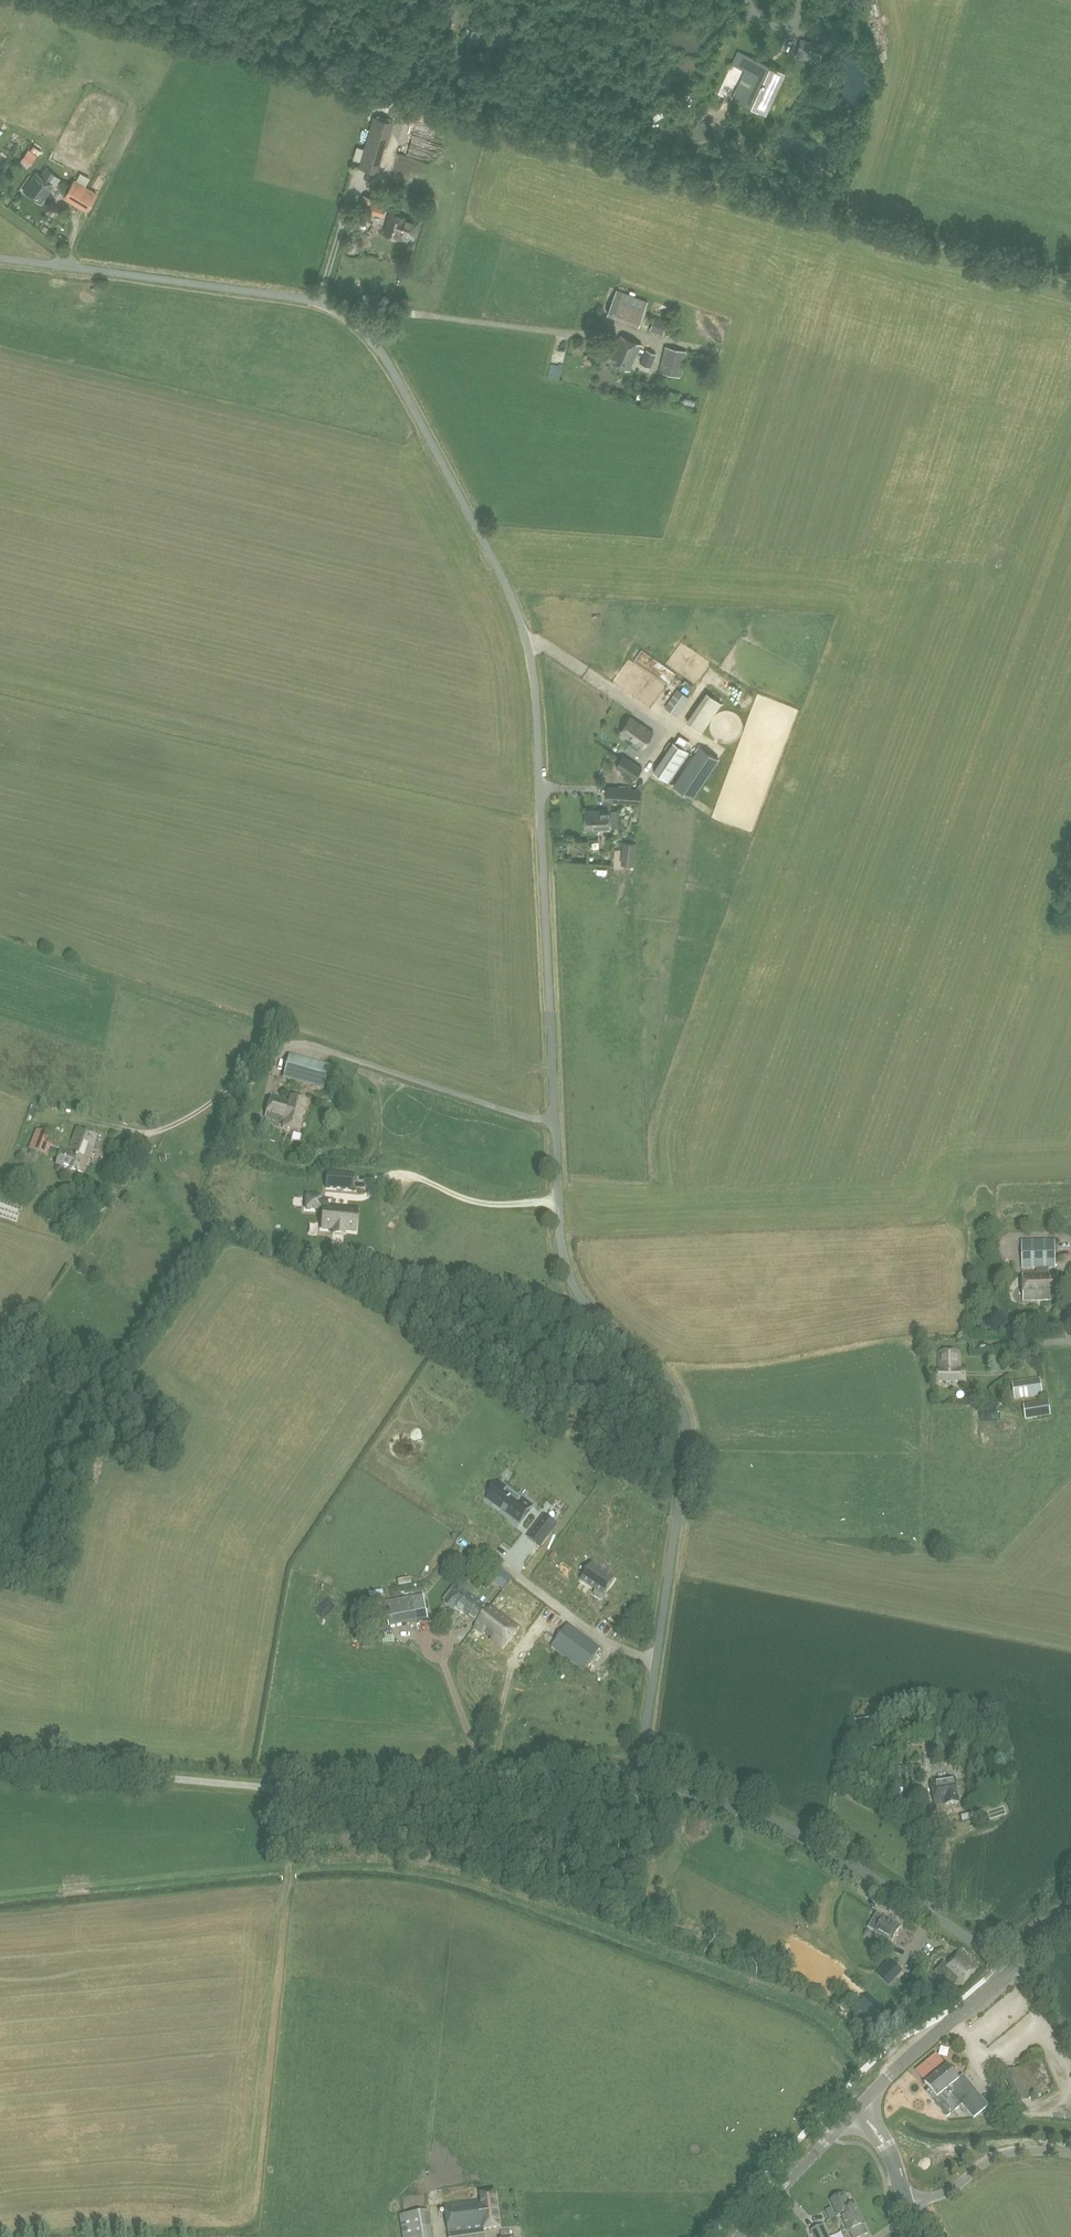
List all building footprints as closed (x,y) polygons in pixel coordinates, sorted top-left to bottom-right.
[(805,40),(803,51),(822,56),(824,45),(805,40)] [(731,65),(755,76),(747,94),(765,102),(774,82),(779,71),(737,52),(731,65)] [(385,118),(385,122),(411,122),(411,113),(394,113),(394,105),(377,104),(377,118),(385,118)] [(360,167),(379,173),(386,148),(388,148),(393,130),(372,124),(360,167)] [(33,148),(41,152),(44,147),(36,143),(33,148)] [(28,148),(20,159),(30,165),(37,155),(28,148)] [(54,184),(50,182),(56,174),(46,167),(40,175),(35,172),(23,190),(41,203),(54,184)] [(74,179),(64,197),(88,211),(98,193),(74,179)] [(368,220),(371,212),(384,216),(388,203),(375,199),(375,198),(362,194),(356,217),(368,220)] [(421,222),(407,218),(407,216),(390,211),(384,233),(401,238),(401,236),(416,240),(421,222)] [(617,289),(613,300),(644,312),(648,301),(617,289)] [(630,370),(642,344),(621,335),(614,350),(605,346),(600,356),(630,370)] [(664,346),(659,371),(681,376),(686,351),(664,346)] [(646,349),(639,363),(650,368),(656,354),(646,349)] [(665,706),(672,711),(677,714),(689,696),(678,689),(665,706)] [(753,712),(761,699),(746,689),(737,702),(753,712)] [(705,731),(725,699),(710,690),(690,721),(705,731)] [(654,732),(631,716),(620,731),(643,747),(654,732)] [(654,771),(693,797),(718,759),(700,747),(694,755),(686,749),(690,742),(680,735),(675,742),(673,741),(654,771)] [(621,753),(614,764),(619,767),(627,756),(621,753)] [(639,803),(640,788),(607,786),(607,801),(639,803)] [(585,810),(586,828),(611,826),(611,809),(585,810)] [(623,810),(615,810),(616,827),(623,826),(623,810)] [(283,1078),(324,1089),(330,1066),(290,1055),(283,1078)] [(271,1095),(268,1106),(265,1117),(283,1122),(282,1126),(298,1131),(307,1101),(291,1096),(290,1100),(271,1095)] [(55,1163),(82,1173),(96,1136),(77,1128),(67,1153),(60,1150),(55,1163)] [(49,1155),(56,1137),(37,1129),(30,1148),(49,1155)] [(326,1184),(353,1187),(354,1171),(328,1169),(326,1184)] [(357,1209),(328,1207),(329,1200),(321,1199),(321,1196),(307,1195),(306,1209),(319,1210),(320,1207),(324,1207),(322,1228),(333,1229),(333,1234),(344,1235),(344,1230),(355,1231),(357,1209)] [(107,1203),(99,1206),(102,1214),(110,1211),(107,1203)] [(92,1228),(85,1247),(96,1251),(104,1232),(92,1228)] [(1049,1273),(1049,1268),(1056,1268),(1055,1240),(1022,1241),(1023,1269),(1037,1268),(1037,1274),(1023,1274),(1023,1300),(1058,1300),(1058,1273),(1049,1273)] [(960,1371),(961,1352),(939,1352),(939,1371),(937,1371),(937,1382),(963,1382),(963,1371),(960,1371)] [(1043,1396),(1041,1379),(1012,1383),(1014,1391),(1009,1391),(1010,1400),(1043,1396)] [(1026,1419),(1051,1415),(1049,1401),(1024,1405),(1026,1419)] [(502,1482),(492,1495),(512,1510),(510,1512),(517,1518),(530,1501),(523,1496),(522,1497),(502,1482)] [(547,1514),(530,1536),(542,1545),(558,1523),(547,1514)] [(604,1595),(614,1579),(592,1564),(582,1580),(596,1590),(594,1594),(601,1599),(604,1595)] [(503,1590),(513,1578),(499,1567),(489,1579),(503,1590)] [(454,1585),(443,1600),(445,1602),(443,1604),(453,1612),(456,1609),(463,1615),(463,1614),(475,1598),(476,1598),(458,1584),(456,1587),(454,1585)] [(565,1603),(609,1629),(616,1618),(572,1591),(565,1603)] [(413,1595),(384,1601),(389,1627),(404,1624),(402,1615),(416,1612),(414,1603),(413,1595)] [(475,1598),(463,1614),(477,1625),(489,1609),(486,1607),(475,1598)] [(429,1620),(425,1601),(414,1603),(416,1612),(418,1622),(429,1620)] [(493,1605),(474,1629),(503,1650),(519,1625),(493,1605)] [(600,1648),(568,1624),(552,1647),(583,1671),(600,1648)] [(955,1778),(931,1781),(934,1803),(945,1801),(945,1804),(958,1803),(955,1778)] [(889,1912),(882,1923),(898,1934),(905,1923),(889,1912)] [(959,1951),(944,1969),(964,1986),(979,1968),(959,1951)] [(1005,2073),(1018,2103),(1054,2088),(1042,2058),(1005,2073)] [(964,2105),(975,2119),(990,2106),(965,2076),(960,2080),(949,2065),(926,2084),(931,2089),(928,2092),(949,2118),(964,2105)] [(839,2216),(842,2215),(850,2232),(865,2225),(856,2204),(850,2206),(841,2186),(828,2192),(839,2216)] [(446,2204),(450,2236),(486,2236),(485,2229),(501,2227),(496,2191),(481,2193),(482,2200),(446,2204)] [(429,2210),(401,2215),(404,2236),(433,2236),(429,2210)] [(824,2225),(811,2231),(814,2236),(830,2236),(824,2225)]
